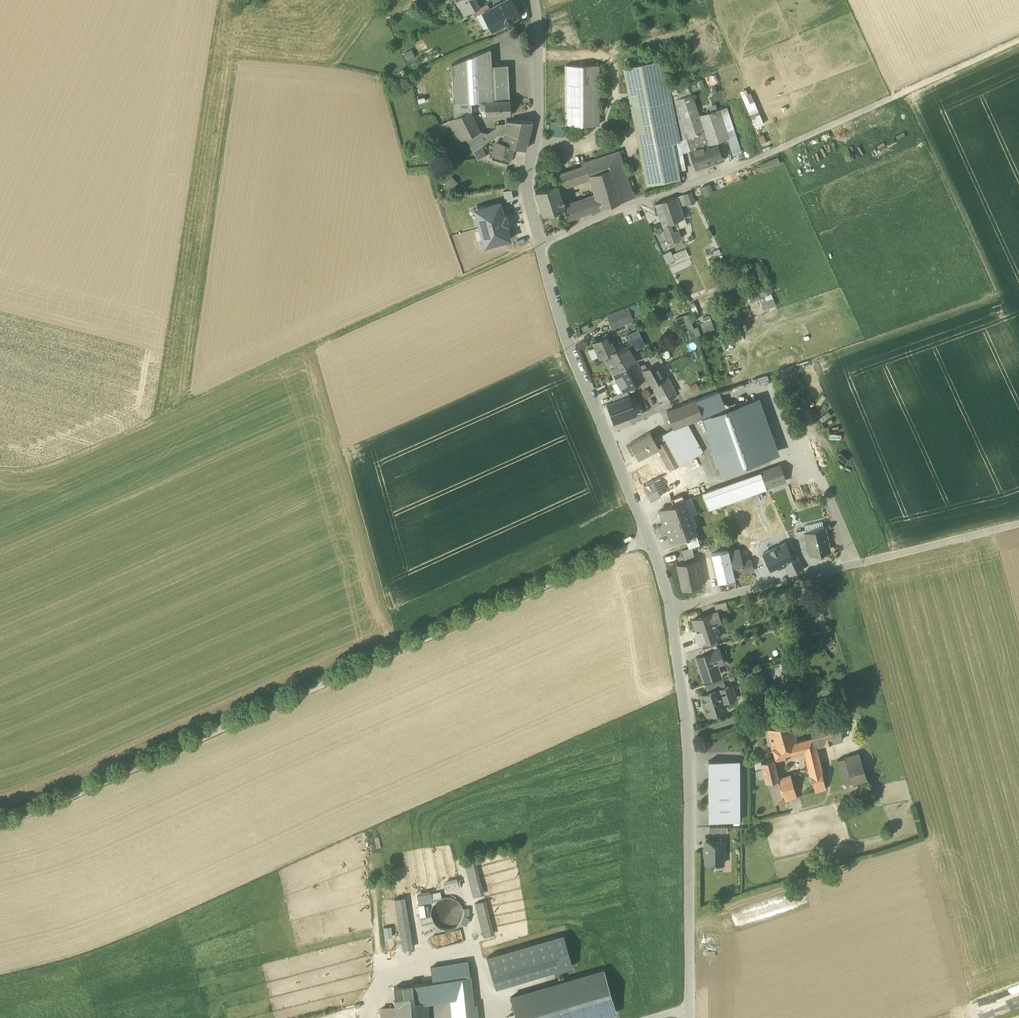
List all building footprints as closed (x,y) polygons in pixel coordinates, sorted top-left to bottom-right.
[(463,16),(472,12),(480,7),(476,0),(459,0),(456,2),(463,16)] [(492,30),(520,15),(512,0),(505,0),(483,12),(490,25),(492,30)] [(472,12),(475,17),(490,8),(487,3),(480,7),(472,12)] [(490,25),(483,12),(476,16),(483,29),(490,25)] [(470,110),(470,101),(468,66),(492,65),(491,43),(453,61),(455,117),(467,111),(470,110)] [(624,67),(647,184),(679,178),(677,170),(674,155),(672,142),(679,140),(671,100),(663,59),(624,67)] [(506,64),(492,65),(468,66),(470,101),(481,100),(508,99),(506,64)] [(566,124),(599,125),(599,65),(567,64),(566,123),(566,124)] [(750,91),(741,95),(748,111),(757,107),(750,91)] [(697,134),(704,132),(700,118),(691,93),(676,98),(689,137),(697,134)] [(689,137),(676,98),(671,100),(679,140),(686,138),(689,137)] [(485,107),(485,115),(510,113),(509,99),(508,99),(481,100),(481,107),(485,107)] [(727,109),(716,113),(725,141),(730,157),(742,153),(727,109)] [(480,130),(470,110),(467,111),(478,133),(482,142),(498,132),(497,125),(505,125),(505,122),(494,122),(494,127),(486,131),(480,130)] [(455,117),(453,118),(463,139),(466,138),(478,133),(467,111),(455,117)] [(716,113),(700,118),(704,132),(708,144),(710,150),(717,148),(716,144),(725,141),(716,113)] [(457,141),(463,139),(453,118),(439,125),(444,135),(452,131),(457,141)] [(505,125),(504,132),(529,136),(532,122),(530,122),(519,120),(505,122),(505,125)] [(550,135),(565,137),(566,123),(552,122),(550,135)] [(526,148),(529,136),(504,132),(502,139),(501,143),(497,142),(495,151),(511,155),(513,145),(526,148)] [(697,134),(701,146),(708,144),(704,132),(697,134)] [(469,144),(471,150),(472,149),(481,144),(482,142),(478,133),(466,138),(469,144)] [(501,143),(502,139),(494,137),(491,150),(495,151),(497,142),(501,143)] [(469,144),(466,138),(463,139),(457,141),(459,147),(469,144)] [(686,138),(679,140),(682,152),(690,150),(686,138)] [(682,153),(682,152),(679,140),(672,142),(674,155),(682,153)] [(486,154),(481,144),(472,149),(477,159),(486,154)] [(710,150),(708,144),(701,146),(691,149),(695,163),(705,160),(706,164),(714,162),(710,150)] [(710,150),(714,162),(721,159),(717,148),(710,150)] [(493,158),(509,162),(511,155),(495,151),(493,158)] [(588,175),(591,174),(610,168),(622,164),(618,151),(584,161),(585,165),(588,175)] [(685,169),(682,153),(674,155),(677,170),(685,169)] [(777,156),(759,163),(762,171),(780,163),(777,156)] [(622,164),(610,168),(621,201),(633,197),(622,164)] [(588,177),(588,175),(585,165),(553,176),(556,184),(557,187),(588,177)] [(591,174),(598,195),(601,207),(621,201),(610,168),(591,174)] [(458,182),(451,175),(443,183),(450,190),(458,182)] [(710,182),(701,185),(704,195),(713,192),(710,182)] [(535,191),(543,214),(564,208),(564,206),(557,187),(556,184),(535,191)] [(510,188),(502,190),(505,201),(513,199),(510,188)] [(687,204),(687,205),(694,203),(691,192),(684,194),(687,204)] [(687,204),(684,194),(677,196),(680,206),(687,204)] [(598,195),(584,200),(588,211),(601,207),(598,195)] [(655,203),(662,225),(670,222),(676,220),(684,218),(680,206),(677,196),(655,203)] [(584,200),(577,202),(580,214),(588,211),(584,200)] [(567,218),(580,214),(577,202),(564,206),(564,208),(567,218)] [(500,203),(478,209),(479,214),(476,215),(483,240),(486,239),(488,245),(510,239),(506,225),(508,224),(505,216),(503,216),(500,203)] [(687,225),(684,218),(676,220),(678,228),(687,225)] [(678,228),(676,220),(670,222),(673,232),(678,230),(679,230),(678,228)] [(673,232),(670,222),(662,225),(665,232),(664,233),(668,243),(680,239),(678,230),(673,232)] [(685,248),(672,255),(674,260),(676,263),(689,256),(685,248)] [(662,254),(666,263),(674,260),(672,255),(670,250),(662,254)] [(757,290),(747,293),(750,300),(759,297),(757,290)] [(771,293),(759,297),(763,309),(775,305),(771,293)] [(682,300),(676,303),(679,312),(686,309),(682,300)] [(637,303),(628,307),(631,315),(641,312),(637,303)] [(606,315),(611,327),(626,322),(628,317),(631,315),(628,307),(610,314),(606,315)] [(688,313),(682,315),(688,330),(692,328),(694,328),(688,313)] [(710,318),(700,322),(704,332),(714,327),(710,318)] [(697,326),(694,328),(692,328),(695,336),(700,334),(697,326)] [(637,332),(626,336),(629,342),(640,337),(637,332)] [(608,336),(601,339),(607,351),(610,349),(611,352),(616,350),(612,343),(608,336)] [(629,343),(632,350),(645,345),(640,337),(629,342),(629,343)] [(599,355),(600,358),(603,357),(604,356),(604,355),(608,353),(607,351),(601,339),(599,340),(598,339),(592,341),(593,343),(594,346),(599,355)] [(616,350),(626,366),(635,361),(630,351),(627,345),(616,350)] [(599,355),(594,346),(587,349),(592,359),(599,355)] [(697,348),(689,352),(692,358),(700,355),(697,348)] [(603,357),(613,373),(626,366),(616,350),(611,352),(610,349),(607,351),(608,353),(604,355),(604,356),(603,357)] [(655,362),(656,365),(662,362),(657,353),(648,357),(652,364),(655,362)] [(646,378),(646,377),(639,366),(636,361),(635,361),(626,366),(636,383),(646,378)] [(648,377),(653,385),(664,379),(656,365),(655,362),(652,364),(646,367),(644,369),(647,376),(648,377)] [(646,377),(647,376),(644,369),(646,367),(644,363),(639,366),(646,377)] [(613,373),(622,390),(626,389),(636,384),(626,366),(613,373)] [(667,377),(664,379),(653,385),(653,386),(660,399),(675,391),(667,377)] [(647,388),(640,391),(644,399),(651,396),(647,388)] [(611,396),(613,401),(629,395),(628,395),(629,394),(626,389),(622,390),(611,396)] [(719,391),(696,400),(702,417),(726,408),(719,391)] [(613,401),(606,403),(613,421),(636,413),(629,395),(613,401)] [(759,396),(749,400),(769,457),(779,454),(759,396)] [(667,410),(673,427),(678,425),(687,422),(701,417),(702,417),(696,400),(667,410)] [(721,474),(722,474),(769,457),(749,400),(726,408),(702,417),(701,417),(721,474)] [(687,422),(678,425),(695,456),(703,452),(687,422)] [(670,469),(695,456),(678,425),(673,427),(673,428),(663,433),(663,434),(659,436),(654,439),(659,446),(658,447),(669,467),(670,469)] [(638,458),(642,456),(644,455),(658,447),(659,446),(654,439),(650,431),(629,443),(638,457),(638,458)] [(657,482),(644,455),(638,458),(632,461),(650,500),(678,485),(672,474),(657,482)] [(780,465),(765,470),(770,486),(786,480),(780,465)] [(766,487),(770,486),(765,470),(760,472),(766,487)] [(702,493),(708,509),(721,505),(766,489),(766,487),(760,472),(702,493)] [(671,498),(673,505),(684,501),(682,494),(671,498)] [(692,498),(684,501),(690,516),(697,513),(692,498)] [(660,510),(665,525),(690,516),(684,501),(673,505),(660,510)] [(695,531),(690,516),(665,525),(671,540),(684,535),(695,531)] [(805,529),(806,533),(824,529),(822,521),(815,523),(804,525),(805,529)] [(797,531),(800,547),(808,545),(805,533),(806,533),(805,529),(797,531)] [(829,550),(824,529),(806,533),(805,533),(808,545),(810,554),(829,550)] [(684,535),(687,542),(698,538),(695,531),(684,535)] [(785,543),(763,553),(771,569),(778,566),(779,567),(785,564),(793,560),(791,556),(785,543)] [(682,550),(685,562),(695,560),(692,548),(682,550)] [(735,578),(733,574),(729,553),(728,551),(712,554),(718,582),(735,578)] [(739,551),(729,553),(733,574),(752,571),(751,560),(741,561),(739,551)] [(796,553),(791,556),(793,560),(785,564),(790,575),(804,569),(796,553)] [(676,564),(682,589),(700,585),(695,560),(685,562),(676,564)] [(716,604),(717,610),(729,607),(728,601),(716,604)] [(700,641),(700,642),(703,641),(716,637),(720,636),(715,622),(720,621),(717,611),(693,619),(696,629),(700,641)] [(695,642),(700,641),(696,629),(691,631),(695,642)] [(831,635),(819,639),(821,645),(833,642),(831,635)] [(703,641),(705,647),(717,643),(718,643),(716,637),(703,641)] [(718,649),(717,643),(705,647),(703,648),(705,653),(718,649)] [(696,656),(704,679),(721,673),(717,663),(716,660),(722,658),(719,649),(718,649),(705,653),(696,656)] [(795,659),(780,663),(784,674),(798,670),(795,659)] [(704,685),(707,693),(718,689),(719,690),(725,687),(723,679),(704,685)] [(725,687),(719,690),(718,689),(707,693),(701,695),(707,715),(725,709),(723,702),(732,699),(728,686),(725,687)] [(762,704),(760,696),(750,700),(752,707),(762,704)] [(812,737),(815,747),(843,740),(837,717),(808,724),(812,737)] [(768,730),(776,759),(804,751),(815,748),(815,747),(812,737),(796,741),(791,723),(768,730)] [(804,751),(807,762),(818,760),(815,748),(804,751)] [(846,784),(853,782),(867,778),(859,753),(837,760),(846,784)] [(764,776),(766,782),(768,782),(778,779),(773,759),(761,762),(762,769),(764,776)] [(826,789),(818,760),(807,762),(810,774),(815,793),(826,789)] [(708,761),(708,820),(739,820),(739,761),(708,761)] [(755,770),(757,778),(764,776),(762,769),(755,770)] [(768,782),(774,804),(797,798),(790,775),(778,779),(768,782)] [(867,778),(853,782),(857,797),(864,795),(865,798),(871,797),(870,794),(871,793),(867,778)] [(706,864),(723,864),(722,841),(705,841),(706,864)] [(465,863),(474,897),(484,895),(475,861),(465,863)] [(445,882),(447,890),(459,887),(457,880),(445,882)] [(395,899),(403,949),(413,948),(405,897),(395,899)] [(461,922),(463,916),(463,910),(460,904),(456,899),(450,897),(443,897),(437,900),(433,904),(431,910),(431,917),(433,923),(438,927),(444,929),(450,929),(456,927),(461,922)] [(475,903),(484,937),(494,934),(485,900),(475,903)] [(563,935),(486,957),(495,988),(573,965),(563,935)] [(430,967),(433,981),(470,975),(468,961),(430,967)] [(517,1017),(595,1017),(616,1012),(603,969),(549,985),(510,996),(517,1017)] [(426,1001),(451,997),(472,993),(470,975),(433,981),(425,982),(426,1001)] [(426,1001),(425,982),(412,984),(414,1017),(427,1017),(426,1001)] [(395,1007),(395,1017),(414,1017),(412,984),(394,987),(395,1007)] [(451,997),(452,1006),(474,1004),(472,993),(451,997)] [(474,1004),(452,1006),(453,1017),(477,1017),(476,1003),(474,1004)] [(381,1017),(395,1017),(395,1007),(381,1007),(381,1017)]
